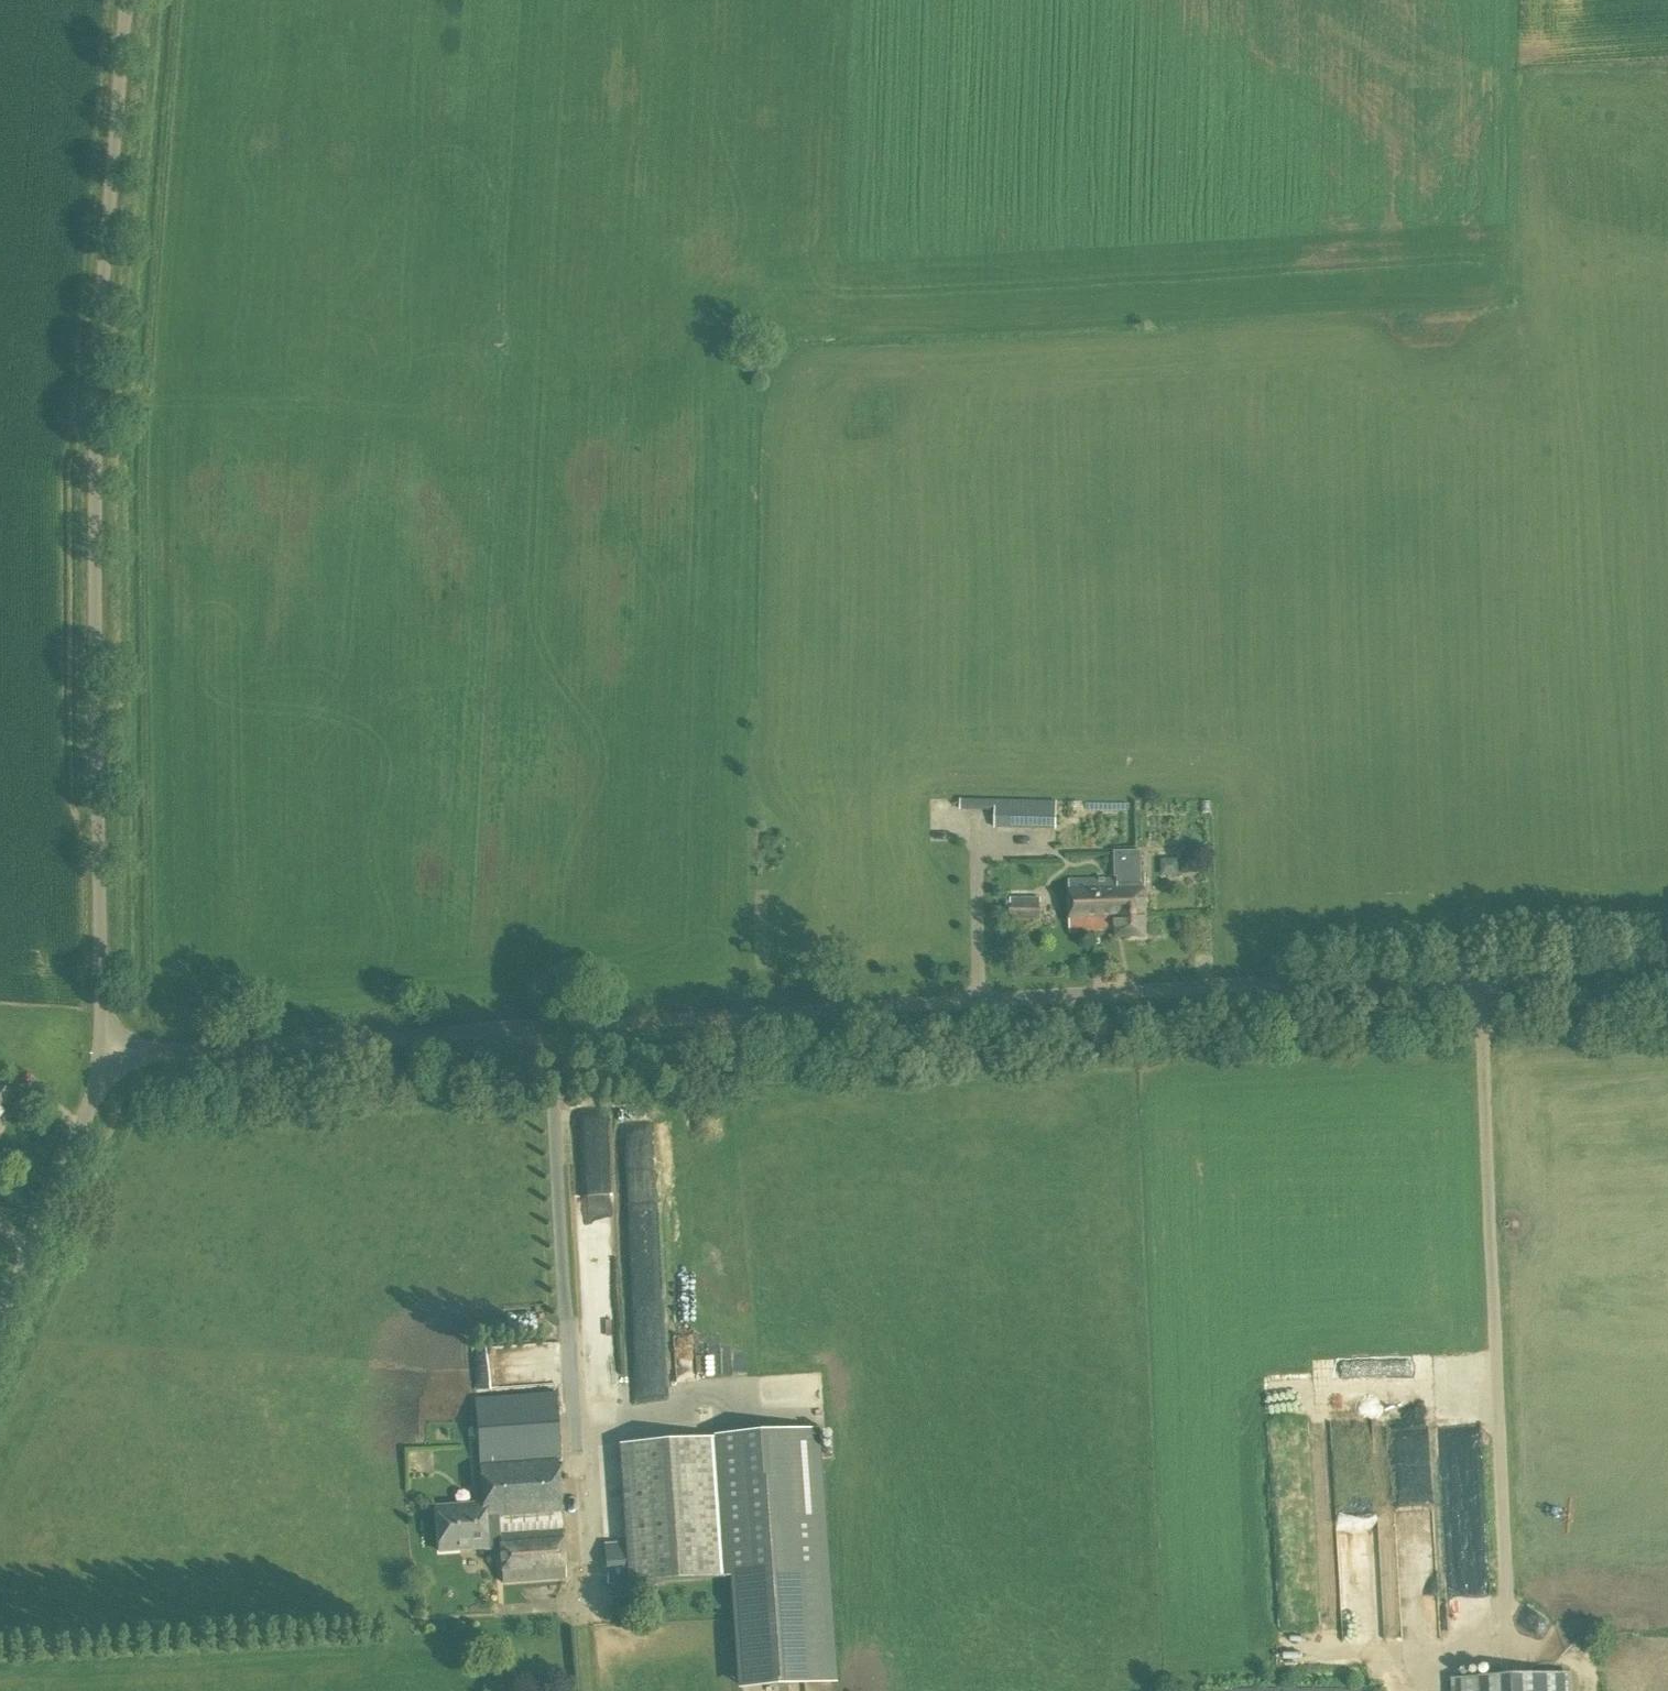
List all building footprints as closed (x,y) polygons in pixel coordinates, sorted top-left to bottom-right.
[(995,811),(995,829),(1038,829),(1039,829),(1039,826),(1055,826),(1055,801),(1041,801),(1041,800),(995,799),(995,811)] [(1115,878),(1068,879),(1070,929),(1094,929),(1117,928),(1117,936),(1145,935),(1145,915),(1145,875),(1141,875),(1141,851),(1114,851),(1115,878)] [(1041,921),(1041,903),(1040,903),(1040,898),(1010,898),(1010,920),(1041,921)] [(17,1101),(0,1089),(0,1123),(17,1101)] [(625,1395),(617,1201),(586,1202),(588,1252),(592,1252),(597,1396),(625,1395)] [(479,1461),(558,1457),(555,1395),(476,1400),(479,1461)] [(836,1682),(818,1430),(727,1436),(622,1444),(629,1542),(605,1543),(608,1585),(632,1583),(633,1585),(729,1578),(738,1689),(836,1682)] [(1414,1480),(1414,1496),(1439,1495),(1437,1432),(1399,1433),(1401,1481),(1414,1480)] [(481,1504),(437,1508),(437,1511),(440,1552),(484,1549),(484,1551),(501,1550),(503,1583),(565,1578),(557,1461),(479,1466),(481,1504)] [(1379,1552),(1389,1551),(1388,1536),(1346,1538),(1347,1556),(1360,1556),(1362,1587),(1381,1586),(1379,1552)] [(1565,1673),(1455,1678),(1456,1690),(1566,1690),(1565,1673)]
